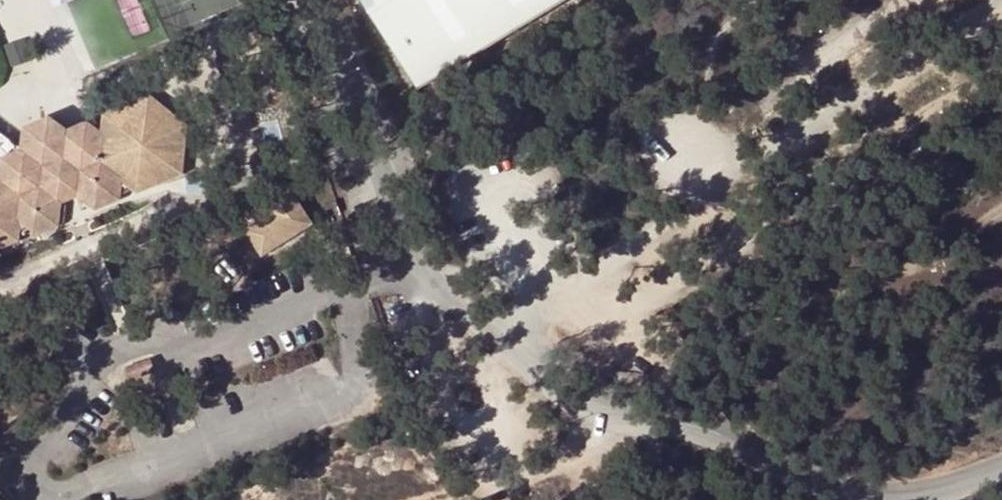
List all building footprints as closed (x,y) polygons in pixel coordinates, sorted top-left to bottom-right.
[(561,0),(369,0),(420,84),(561,0)] [(24,36),(4,43),(13,66),(32,59),(24,36)] [(28,127),(25,150),(0,130),(0,245),(34,227),(38,229),(59,220),(62,199),(82,190),(99,204),(182,168),(187,125),(152,97),(113,114),(107,136),(86,125),(66,133),(49,118),(28,127)] [(308,217),(285,181),(260,196),(270,212),(244,229),(260,255),(301,230),(297,224),(308,217)] [(297,224),(301,230),(312,223),(308,217),(297,224)]
